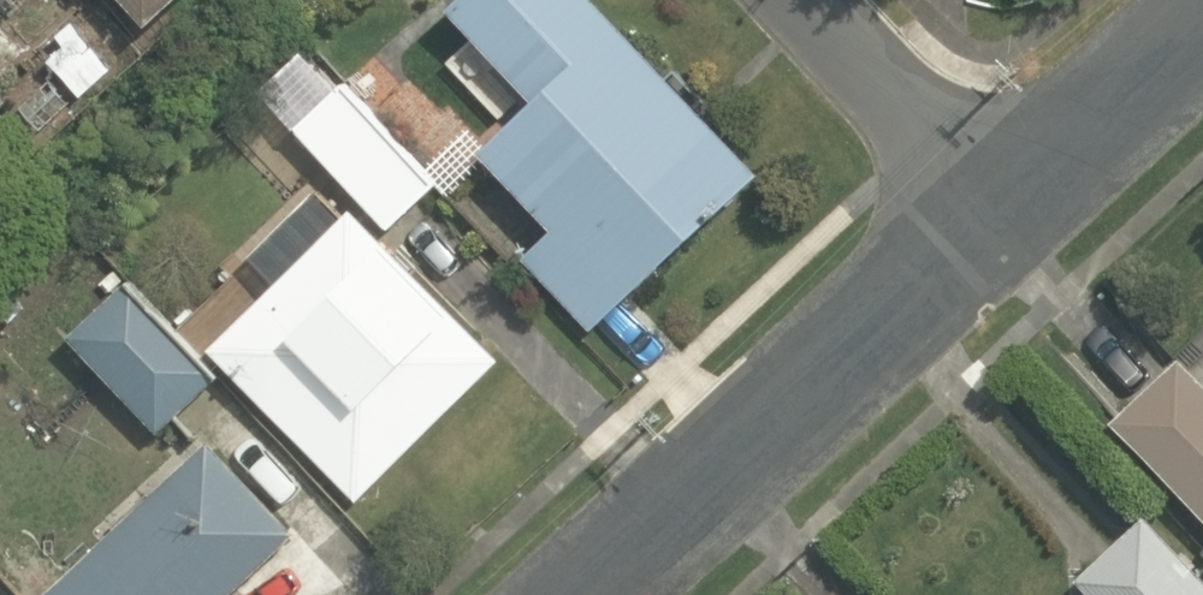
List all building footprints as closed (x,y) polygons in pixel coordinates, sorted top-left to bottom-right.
[(49,48),(89,90),(150,32),(184,0),(100,0),(49,48)] [(517,252),(594,334),(757,182),(587,0),(455,0),(443,12),(530,105),(473,159),(540,231),(517,252)] [(366,218),(217,360),(350,500),(500,358),(386,239),(447,180),(312,39),(250,98),(366,218)] [(123,280),(57,338),(144,436),(210,378),(123,280)] [(1201,341),(1124,410),(1202,497),(1202,344),(1201,341)] [(300,546),(207,439),(30,592),(33,594),(243,594),(300,546)] [(1161,493),(1081,571),(1105,594),(1202,594),(1202,536),(1161,493)]
